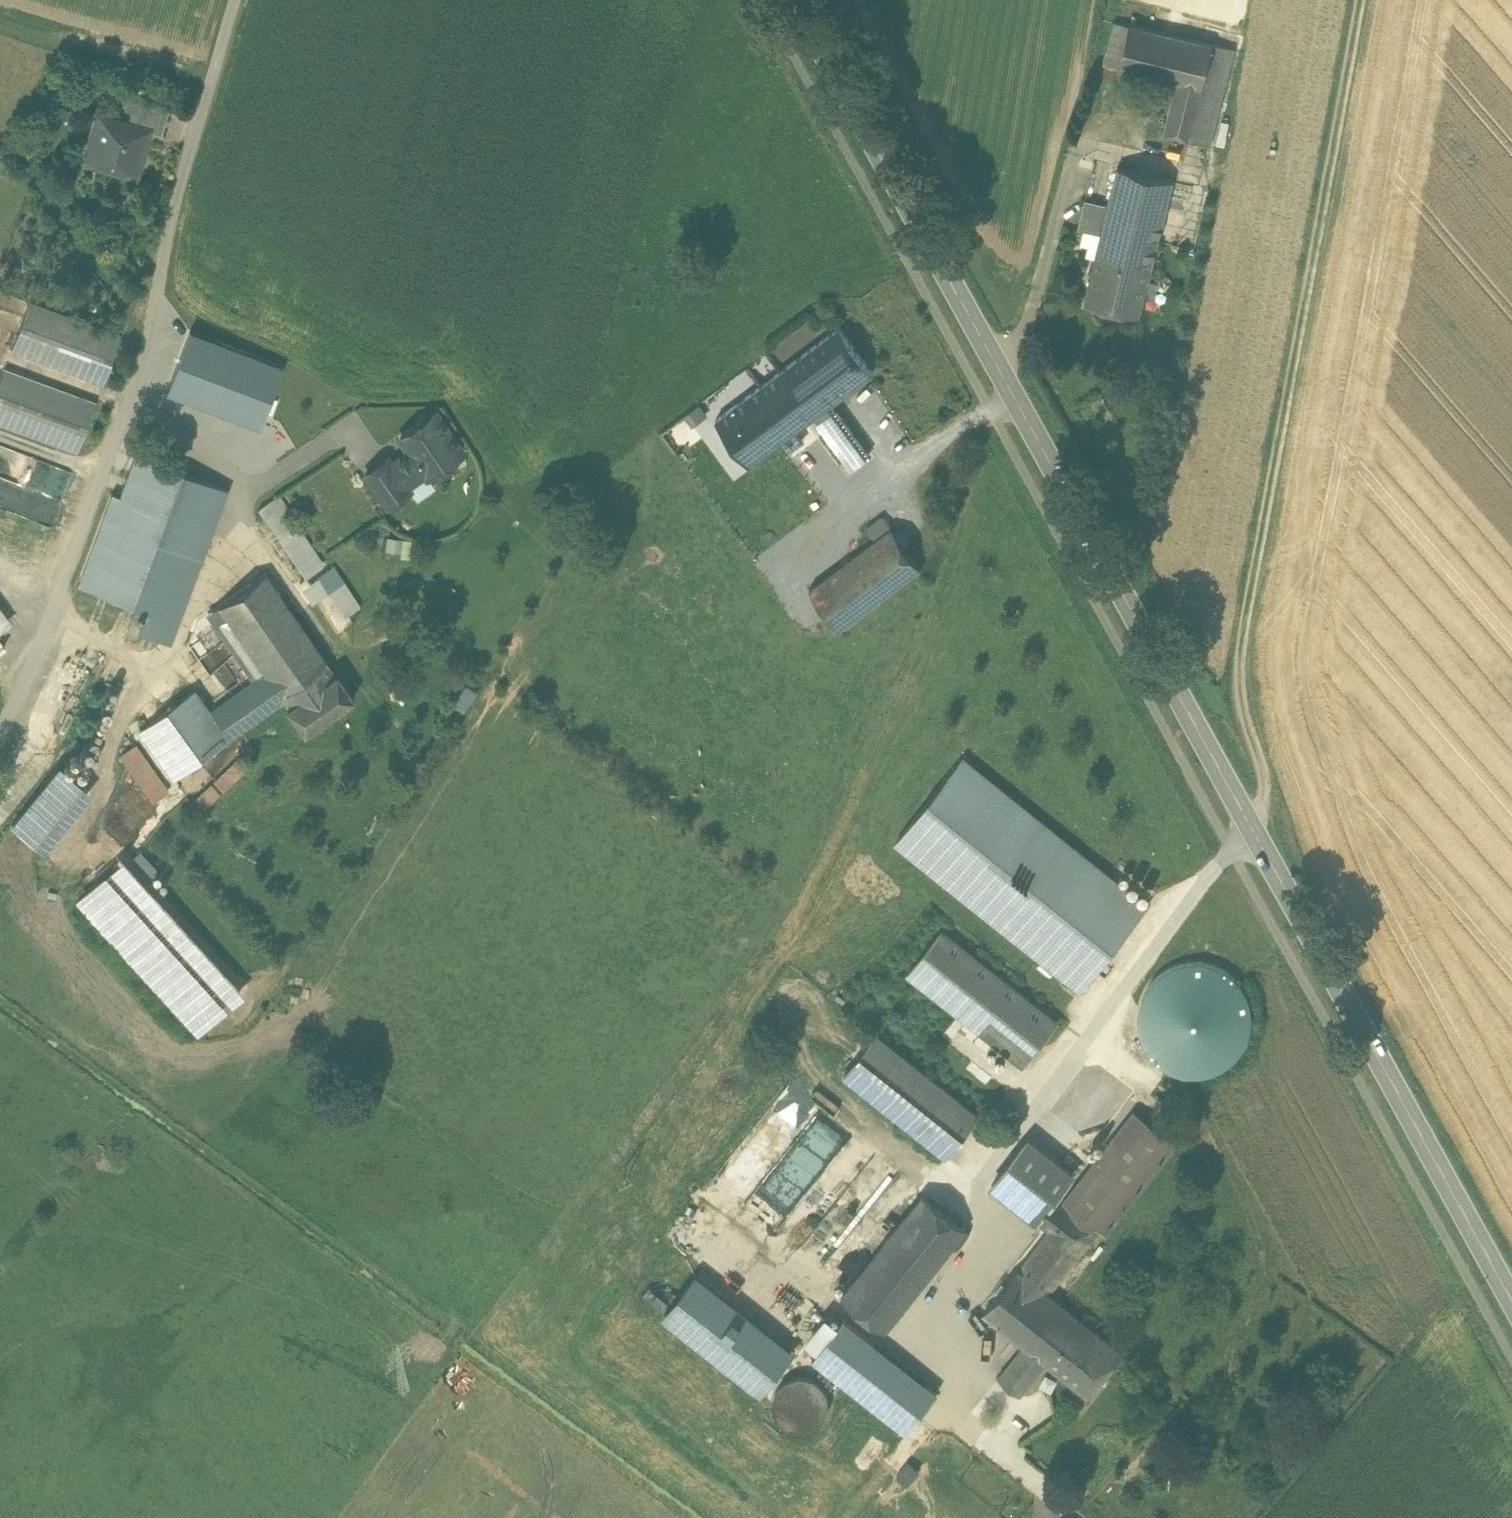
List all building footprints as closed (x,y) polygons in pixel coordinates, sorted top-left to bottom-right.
[(1116,19),(1105,61),(1120,65),(1131,22),(1116,19)] [(1214,43),(1131,22),(1120,65),(1178,80),(1179,80),(1203,86),(1214,43)] [(1203,86),(1189,140),(1210,145),(1234,48),(1214,43),(1203,86)] [(1203,86),(1179,80),(1165,134),(1189,140),(1203,86)] [(171,102),(136,93),(128,121),(149,127),(149,128),(162,132),(171,102)] [(128,121),(98,113),(85,159),(136,174),(149,128),(149,127),(128,121)] [(1173,178),(1119,165),(1100,242),(1154,256),(1173,178)] [(1107,202),(1086,197),(1079,227),(1100,231),(1107,202)] [(1154,256),(1100,242),(1085,300),(1140,314),(1154,256)] [(121,334),(29,300),(12,349),(103,383),(121,334)] [(840,326),(792,362),(825,407),(831,403),(873,371),(840,326)] [(283,365),(192,331),(169,390),(260,425),(283,365)] [(825,407),(792,362),(717,418),(750,463),(815,415),(825,407)] [(5,367),(0,381),(0,421),(78,450),(96,401),(5,367)] [(698,400),(683,410),(691,422),(707,411),(698,400)] [(869,454),(831,403),(825,407),(815,415),(852,466),(869,454)] [(462,450),(434,410),(431,412),(426,411),(419,415),(418,421),(400,433),(410,447),(391,460),(403,476),(421,463),(428,473),(462,450)] [(0,442),(0,473),(63,497),(73,470),(0,442)] [(174,467),(136,453),(121,495),(160,509),(171,482),(169,481),(174,467)] [(387,454),(365,470),(387,502),(409,486),(403,476),(391,460),(387,454)] [(0,473),(0,505),(53,525),(63,497),(0,473)] [(198,494),(184,487),(174,515),(188,520),(198,494)] [(160,509),(121,495),(86,586),(179,621),(213,529),(188,520),(174,515),(160,509)] [(323,564),(276,496),(259,508),(307,576),(323,564)] [(883,513),(867,526),(876,537),(892,525),(883,513)] [(876,537),(811,586),(841,627),(922,566),(892,525),(876,537)] [(334,565),(313,580),(323,595),(332,588),(344,580),(334,565)] [(335,672),(266,572),(219,605),(245,643),(284,698),(289,704),(335,672)] [(360,605),(344,580),(332,588),(348,613),(360,605)] [(199,638),(191,644),(208,664),(216,658),(199,638)] [(208,712),(192,689),(140,727),(175,775),(284,698),(245,643),(230,656),(248,683),(208,712)] [(289,704),(287,706),(304,730),(354,696),(337,671),(335,672),(289,704)] [(168,790),(135,744),(121,754),(154,800),(168,790)] [(1112,873),(964,755),(897,838),(1081,985),(1148,902),(1112,873)] [(241,756),(215,780),(223,789),(249,765),(241,756)] [(59,764),(12,820),(36,840),(83,784),(89,775),(75,768),(73,767),(70,773),(59,764)] [(212,782),(192,801),(201,810),(221,792),(212,782)] [(152,863),(139,849),(133,855),(145,869),(152,863)] [(221,1010),(99,877),(77,897),(198,1031),(221,1010)] [(1056,1017),(944,926),(909,969),(1022,1059),(1056,1017)] [(1150,982),(1140,1006),(1140,1026),(1147,1044),(1161,1060),(1179,1069),(1202,1071),(1219,1067),(1237,1054),(1250,1034),(1252,1009),(1246,989),(1230,970),(1211,960),(1189,959),(1168,965),(1150,982)] [(979,1114),(874,1030),(842,1070),(947,1154),(979,1114)] [(795,1132),(819,1106),(791,1081),(767,1106),(795,1132)] [(1116,1116),(1117,1107),(1115,1097),(1110,1088),(1101,1083),(1091,1081),(1082,1083),(1073,1089),(1068,1097),(1066,1107),(1068,1117),(1074,1125),(1082,1131),(1092,1133),(1102,1130),(1110,1125),(1116,1116)] [(1135,1108),(1065,1197),(1101,1226),(1100,1227),(1106,1232),(1177,1142),(1135,1108)] [(824,1267),(895,1165),(815,1109),(744,1211),(824,1267)] [(1074,1171),(1030,1136),(992,1183),(1037,1218),(1058,1191),(1074,1171)] [(1058,1191),(1037,1218),(1049,1229),(1020,1266),(1050,1290),(1100,1227),(1101,1226),(1065,1197),(1058,1191)] [(968,1227),(924,1192),(842,1293),(886,1328),(968,1227)] [(1050,1290),(1020,1266),(985,1309),(1026,1342),(1047,1359),(1081,1315),(1050,1290)] [(792,1350),(697,1275),(666,1314),(760,1390),(792,1350)] [(1081,1315),(1047,1359),(1088,1392),(1123,1349),(1081,1315)] [(938,1391),(844,1317),(813,1356),(907,1430),(938,1391)] [(1026,1342),(1000,1376),(1020,1392),(1047,1359),(1026,1342)] [(827,1412),(829,1402),(827,1391),(821,1382),(812,1376),(801,1374),(791,1376),(782,1382),(776,1392),(774,1402),(776,1413),(782,1422),(791,1428),(802,1430),(812,1427),(821,1421),(827,1412)]
